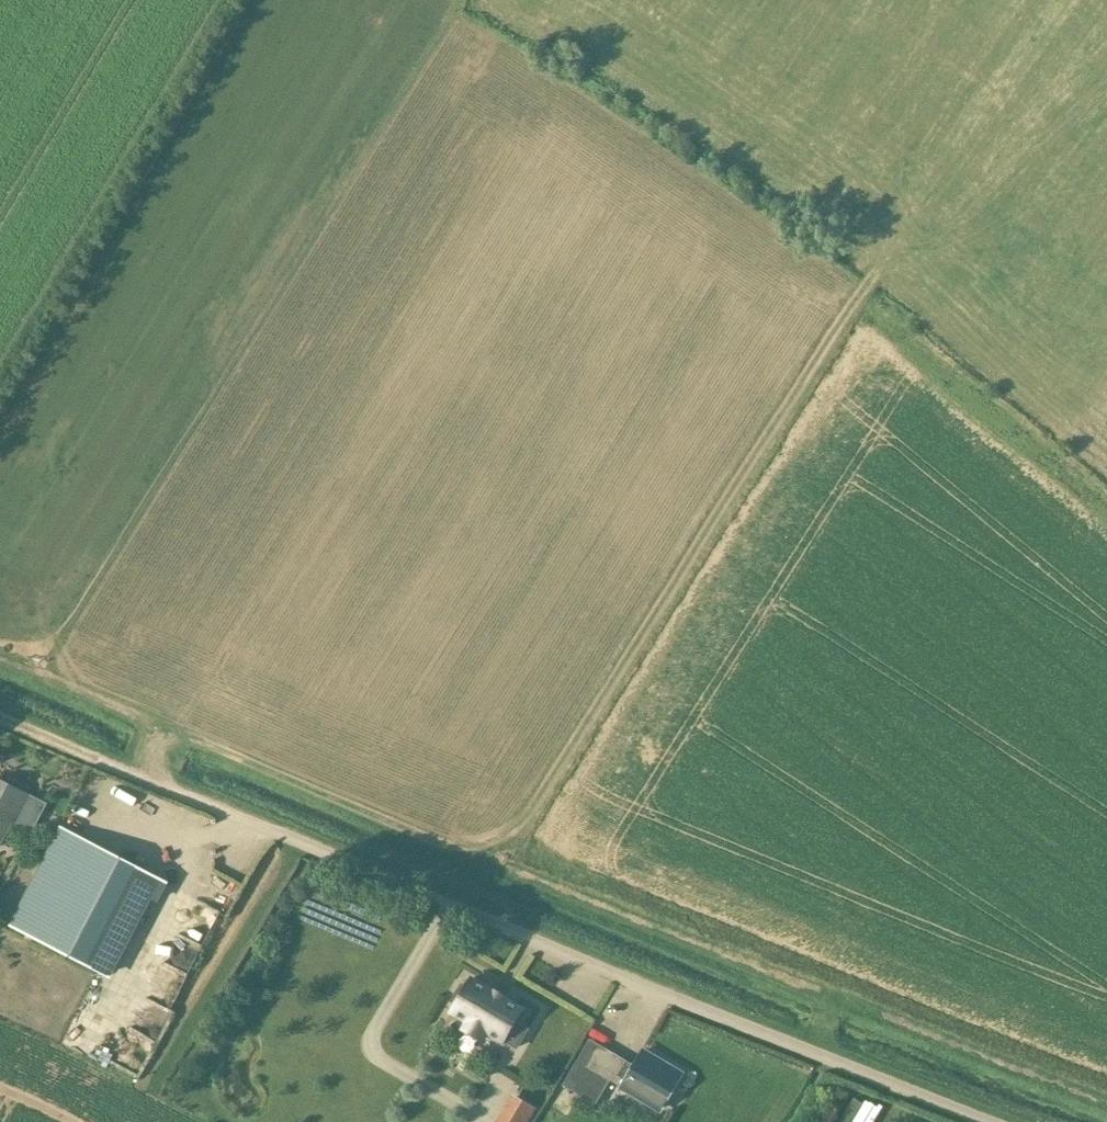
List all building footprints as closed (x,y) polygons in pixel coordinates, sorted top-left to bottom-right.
[(10,822),(13,824),(29,795),(0,780),(0,840),(10,822)] [(87,963),(136,866),(60,827),(11,924),(87,963)] [(188,967),(203,948),(184,933),(169,953),(188,967)] [(505,1039),(518,1046),(528,1029),(515,1021),(523,1009),(505,998),(506,996),(494,989),(493,991),(471,978),(467,985),(462,983),(452,1000),(456,1003),(452,1010),(469,1020),(464,1028),(482,1038),(487,1031),(504,1041),(505,1039)] [(642,1051),(634,1064),(606,1047),(595,1066),(579,1057),(563,1085),(579,1094),(592,1071),(621,1087),(650,1104),(652,1101),(664,1108),(684,1073),(667,1063),(666,1065),(642,1051)] [(515,1097),(504,1116),(515,1121),(529,1121),(536,1109),(515,1097)]
